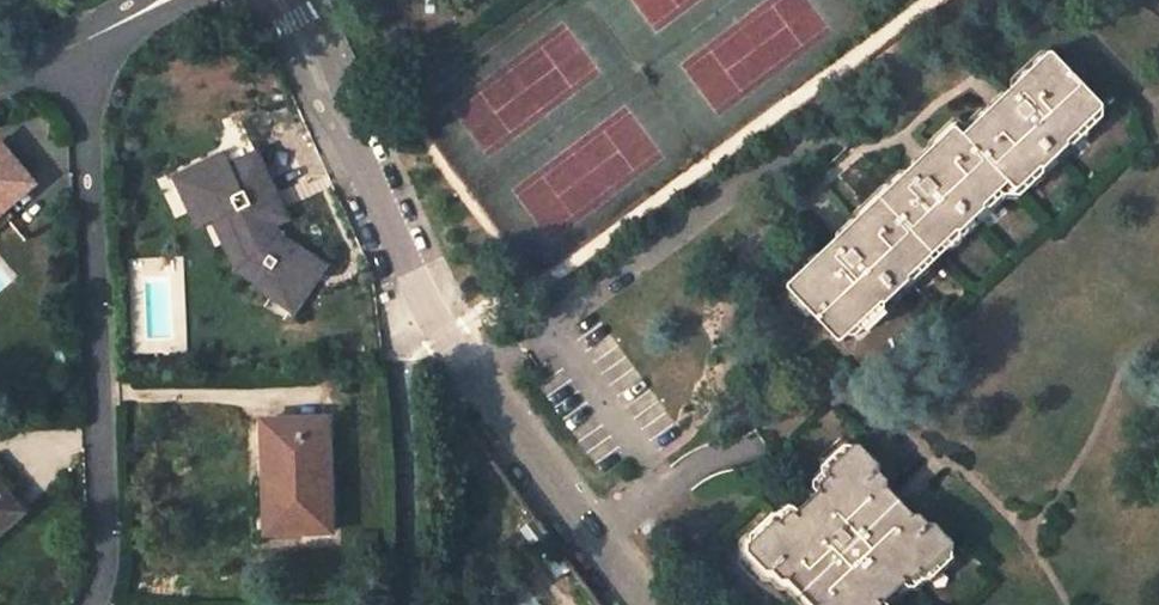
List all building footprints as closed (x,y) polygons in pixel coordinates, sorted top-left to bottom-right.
[(989,200),(1012,179),(1020,188),(1043,166),(1049,166),(1071,145),(1071,140),(1107,105),(1054,49),(1011,90),(1006,91),(991,105),(991,110),(967,133),(957,124),(936,145),(930,146),(914,161),(913,167),(858,219),(853,219),(840,232),(840,238),(789,286),(842,342),(885,301),(890,300),(912,279),(913,275),(959,230),(964,229),(988,207),(989,200)] [(19,168),(0,145),(0,184),(19,168)] [(274,225),(264,203),(274,198),(276,197),(257,155),(231,167),(225,156),(205,165),(206,169),(182,180),(194,204),(191,206),(200,226),(216,218),(238,268),(258,282),(258,284),(293,310),(323,266),(278,235),(274,225)] [(30,181),(19,168),(0,184),(0,201),(3,205),(30,181)] [(264,203),(274,225),(284,220),(274,198),(264,203)] [(10,214),(3,205),(0,201),(0,222),(10,214)] [(329,421),(263,422),(265,468),(272,467),(272,483),(259,484),(260,541),(268,541),(268,535),(333,532),(329,421)] [(798,513),(792,512),(783,520),(776,521),(752,544),(752,550),(769,569),(777,570),(784,577),(792,577),(817,604),(885,604),(885,602),(909,579),(916,580),(925,572),(932,571),(954,550),(956,541),(938,523),(932,522),(922,513),(916,514),(889,485),(890,478),(881,470),(881,462),(864,444),(855,445),(833,466),(832,474),(824,482),(823,489),(798,513)] [(9,498),(0,488),(0,507),(9,498)] [(0,507),(0,532),(22,513),(9,498),(0,507)]
